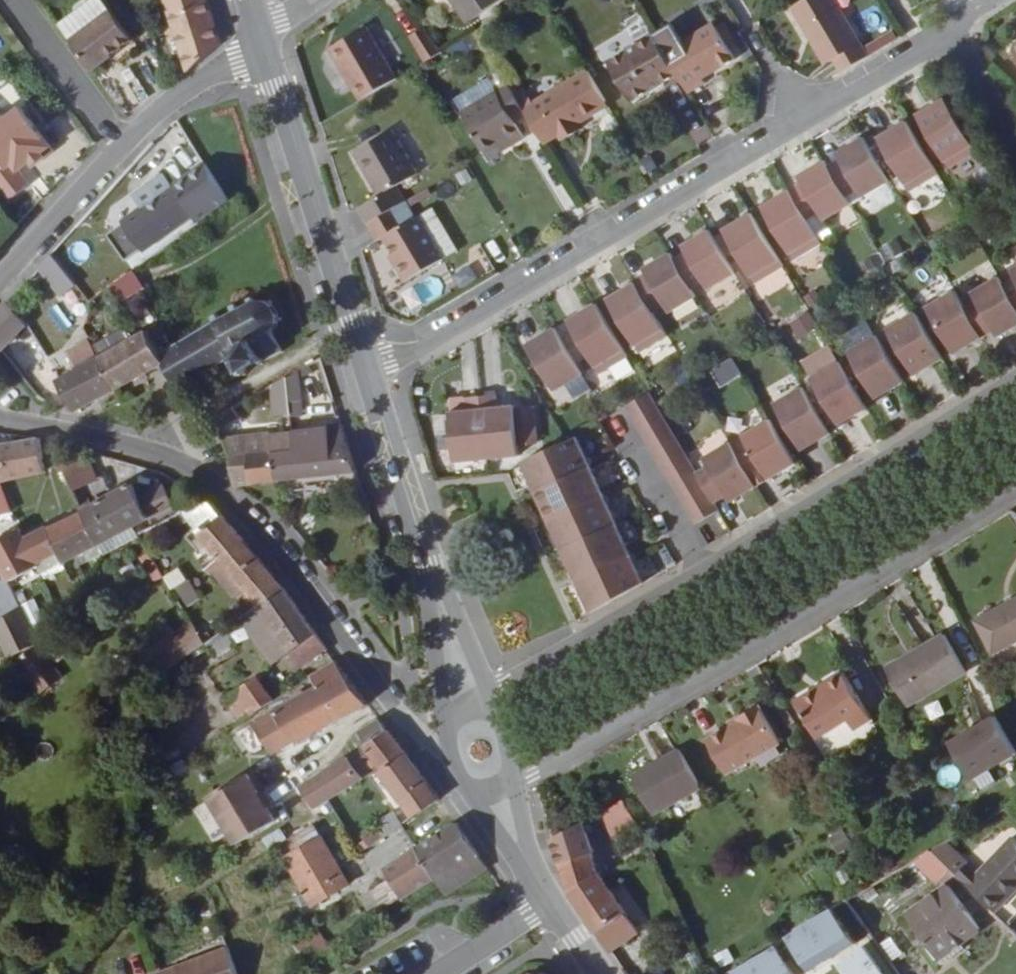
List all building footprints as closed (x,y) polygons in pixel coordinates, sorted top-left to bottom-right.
[(207,0),(164,0),(187,70),(189,74),(221,45),(207,0)] [(463,16),(488,0),(452,0),(463,16)] [(552,0),(543,0),(553,18),(559,14),(552,0)] [(839,75),(866,60),(832,0),(812,0),(791,12),(824,68),(832,63),(839,75)] [(114,11),(72,42),(90,68),(94,73),(136,43),(114,11)] [(674,78),(685,97),(703,86),(700,82),(732,62),(711,27),(661,56),(674,78)] [(359,104),(396,82),(365,29),(328,51),(359,104)] [(868,54),(894,38),(888,29),(863,45),(868,54)] [(442,56),(425,31),(413,39),(429,63),(442,56)] [(476,35),(460,45),(468,58),(483,49),(476,35)] [(674,78),(661,56),(651,39),(606,66),(629,105),(674,78)] [(526,122),(542,149),(559,140),(562,146),(580,136),(573,126),(605,107),(585,71),(519,111),(526,122)] [(515,127),(526,122),(519,111),(507,89),(459,117),(483,158),(497,150),(500,155),(509,151),(523,142),(515,127)] [(946,102),(918,118),(950,171),(978,155),(946,102)] [(12,203),(17,200),(18,202),(30,193),(28,191),(33,188),(18,168),(27,161),(35,172),(58,155),(24,111),(9,122),(5,116),(0,120),(0,187),(12,203)] [(906,125),(878,142),(910,195),(938,178),(906,125)] [(358,210),(366,224),(393,209),(405,202),(397,187),(415,176),(391,133),(353,155),(377,199),(358,210)] [(841,163),(828,171),(846,200),(859,193),(863,200),(890,185),(864,141),(837,156),(841,163)] [(27,161),(18,168),(23,175),(32,168),(27,161)] [(801,187),(789,194),(806,222),(818,215),(824,224),(850,208),(846,200),(828,171),(825,165),(798,180),(801,187)] [(653,169),(645,174),(651,185),(659,181),(653,169)] [(192,215),(175,190),(126,225),(144,251),(192,215)] [(806,222),(789,194),(761,211),(793,264),(821,247),(806,222)] [(393,209),(366,224),(377,243),(384,239),(392,253),(400,266),(395,268),(404,283),(441,261),(417,220),(404,227),(393,209)] [(431,212),(417,220),(441,261),(455,253),(431,212)] [(751,217),(723,234),(754,287),(782,271),(751,217)] [(674,263),(691,292),(703,285),(708,293),(734,277),(708,234),(682,249),(685,256),(674,263)] [(80,265),(65,243),(55,254),(67,273),(80,265)] [(400,266),(392,253),(388,256),(395,268),(400,266)] [(646,278),(634,286),(652,316),(664,309),(669,316),(696,300),(691,292),(674,263),(670,256),(642,272),(646,278)] [(964,310),(981,340),(993,333),(997,339),(1015,328),(1015,310),(1003,288),(998,280),(971,295),(976,303),(964,310)] [(1003,288),(1015,310),(1015,281),(1003,288)] [(634,286),(606,302),(638,356),(666,339),(652,316),(634,286)] [(953,356),(981,340),(964,310),(954,294),(926,310),(953,356)] [(254,301),(253,297),(247,300),(250,305),(240,310),(238,302),(231,306),(233,313),(221,319),(218,313),(211,318),(214,323),(171,351),(160,358),(165,367),(178,391),(222,366),(231,382),(241,377),(247,378),(246,370),(258,364),(267,368),(266,363),(284,354),(273,335),(279,324),(283,324),(283,318),(279,318),(278,312),(274,306),(275,304),(271,301),(269,304),(254,301)] [(47,312),(64,329),(74,320),(57,302),(47,312)] [(9,305),(0,314),(0,351),(2,354),(28,326),(9,305)] [(595,307),(567,323),(598,377),(626,360),(595,307)] [(787,321),(796,338),(817,326),(807,309),(787,321)] [(913,378),(941,361),(913,315),(886,331),(913,378)] [(80,338),(72,324),(54,336),(62,349),(80,338)] [(160,358),(171,351),(160,329),(100,362),(119,390),(165,367),(160,358)] [(554,394),(582,378),(554,331),(526,348),(554,394)] [(127,333),(101,347),(107,358),(134,343),(127,333)] [(902,384),(874,337),(847,354),(874,401),(902,384)] [(101,347),(94,352),(100,362),(107,358),(101,347)] [(718,387),(740,375),(729,356),(708,367),(718,387)] [(119,390),(100,362),(60,384),(79,412),(119,390)] [(837,364),(809,380),(836,427),(864,410),(837,364)] [(309,367),(297,373),(299,390),(311,389),(309,367)] [(290,389),(292,421),(302,420),(299,390),(297,373),(289,378),(290,389)] [(289,378),(279,383),(290,389),(289,378)] [(800,389),(772,405),(800,451),(827,435),(800,389)] [(693,474),(647,396),(624,410),(694,528),(717,514),(710,503),(693,474)] [(480,399),(486,461),(518,458),(513,408),(496,410),(495,398),(480,399)] [(486,461),(480,399),(465,401),(466,413),(448,414),(453,464),(486,461)] [(243,418),(236,406),(212,419),(218,431),(243,418)] [(534,410),(515,412),(518,445),(538,443),(534,410)] [(766,480),(792,464),(767,421),(740,436),(744,444),(732,451),(750,481),(762,473),(766,480)] [(294,434),(293,429),(222,437),(226,445),(247,441),(249,451),(274,448),(273,438),(294,434)] [(358,476),(343,429),(294,434),(295,453),(274,455),(279,485),(358,476)] [(295,453),(294,434),(273,438),(274,448),(249,451),(247,441),(226,445),(232,457),(236,489),(238,489),(279,485),(274,455),(295,453)] [(566,444),(521,465),(588,615),(640,584),(574,439),(566,444)] [(39,440),(0,448),(0,484),(46,472),(39,440)] [(727,443),(701,459),(706,466),(693,474),(710,503),(723,496),(727,502),(753,487),(750,481),(732,451),(727,443)] [(86,479),(72,485),(80,503),(94,497),(86,479)] [(84,512),(99,548),(133,529),(175,508),(165,489),(140,501),(133,487),(84,512)] [(10,507),(0,488),(0,510),(10,507)] [(219,510),(200,501),(186,508),(197,522),(203,530),(201,532),(217,553),(203,562),(214,575),(228,566),(223,560),(247,544),(219,510)] [(186,508),(159,524),(168,538),(197,522),(186,508)] [(99,548),(84,512),(27,543),(21,530),(0,541),(0,561),(11,584),(46,566),(45,563),(60,555),(65,567),(99,548)] [(149,529),(137,536),(163,576),(174,568),(149,529)] [(213,628),(219,638),(286,592),(247,544),(223,560),(228,566),(255,599),(213,628)] [(192,583),(178,591),(191,614),(207,603),(193,583),(192,583)] [(214,641),(207,646),(209,647),(220,663),(239,650),(234,642),(253,628),(272,652),(286,642),(305,668),(329,652),(286,592),(219,638),(214,641)] [(974,617),(992,652),(1015,640),(1015,596),(974,617)] [(36,598),(24,605),(39,632),(51,626),(36,598)] [(13,652),(18,662),(42,644),(25,611),(7,620),(22,647),(13,652)] [(209,634),(202,639),(207,646),(214,641),(209,634)] [(951,643),(890,674),(910,712),(970,680),(951,643)] [(157,664),(166,677),(185,664),(175,651),(157,664)] [(239,665),(227,674),(236,686),(240,685),(248,679),(239,665)] [(370,708),(338,665),(312,680),(313,682),(319,693),(257,728),(274,754),(283,747),(287,752),(297,745),(300,748),(370,708)] [(849,675),(802,702),(824,738),(852,721),(859,733),(877,723),(849,675)] [(226,703),(243,725),(277,706),(276,704),(259,681),(226,703)] [(744,721),(733,728),(709,741),(729,776),(784,743),(762,706),(742,718),(744,721)] [(731,725),(733,728),(744,721),(742,718),(731,725)] [(954,745),(975,782),(1015,759),(1015,748),(1000,719),(984,728),(982,734),(975,737),(969,736),(954,745)] [(369,746),(349,760),(361,776),(374,769),(379,777),(382,775),(408,757),(381,722),(361,735),(369,746)] [(704,787),(682,750),(635,778),(657,813),(704,787)] [(413,822),(441,803),(408,757),(382,775),(413,822)] [(349,760),(309,786),(302,791),(317,813),(331,804),(343,796),(352,790),(365,782),(361,776),(349,760)] [(205,803),(208,806),(248,780),(247,779),(205,803)] [(248,780),(208,806),(233,850),(275,826),(267,813),(258,797),(248,780)] [(352,790),(343,796),(349,806),(358,801),(352,790)] [(258,797),(267,813),(270,811),(261,795),(258,797)] [(611,840),(636,827),(621,798),(595,812),(611,840)] [(376,832),(383,842),(403,828),(396,818),(376,832)] [(471,866),(481,859),(456,825),(419,851),(438,881),(469,863),(471,866)] [(555,843),(573,897),(602,878),(600,875),(585,826),(555,843)] [(316,827),(280,848),(288,861),(324,840),(316,827)] [(363,840),(370,850),(383,842),(376,832),(363,840)] [(324,840),(288,861),(295,874),(310,899),(315,909),(352,887),(324,840)] [(998,916),(1015,898),(1015,843),(1015,841),(979,879),(970,870),(960,881),(998,916)] [(404,902),(438,881),(419,851),(386,873),(392,882),(404,902)] [(948,870),(931,854),(919,861),(940,880),(948,870)] [(444,889),(449,897),(489,872),(481,859),(471,866),(469,863),(438,881),(444,889)] [(573,897),(612,955),(641,935),(628,916),(636,910),(631,900),(622,907),(602,878),(573,897)] [(361,902),(373,922),(404,902),(392,882),(361,902)] [(908,921),(932,951),(953,935),(961,946),(983,930),(951,888),(908,921)] [(308,914),(315,909),(310,899),(302,904),(308,914)] [(756,973),(808,973),(827,961),(864,938),(845,907),(798,938),(752,968),(756,973)] [(328,928),(316,936),(333,962),(345,954),(328,928)] [(953,935),(932,951),(940,962),(961,946),(953,935)] [(316,936),(298,949),(316,973),(333,962),(316,936)] [(889,937),(878,944),(889,960),(900,953),(889,937)] [(232,952),(174,973),(241,973),(232,952)]
